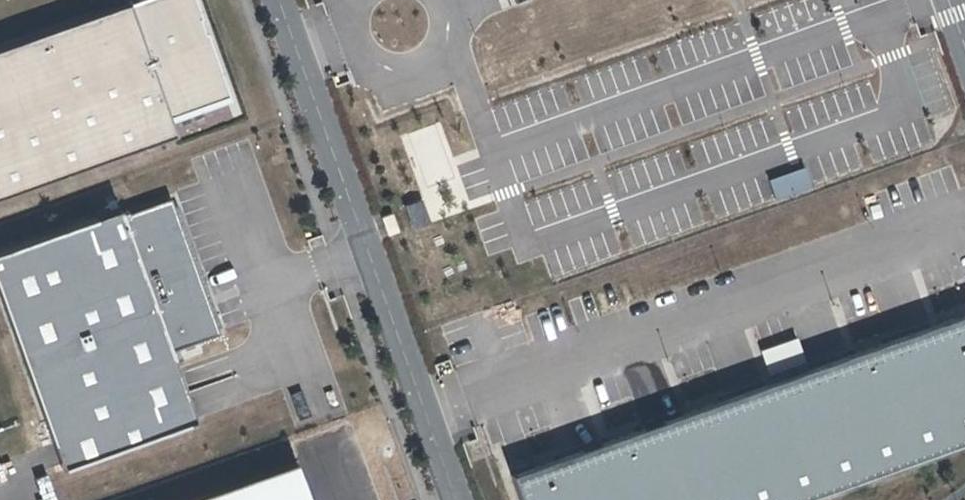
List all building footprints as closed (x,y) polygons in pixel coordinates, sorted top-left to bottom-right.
[(0,53),(0,200),(180,137),(173,118),(230,98),(194,0),(148,0),(0,53)] [(776,199),(812,185),(804,165),(768,179),(776,199)] [(0,255),(0,284),(65,471),(199,424),(175,354),(223,337),(175,202),(127,219),(124,211),(0,255)] [(394,211),(381,216),(387,235),(401,230),(394,211)] [(513,471),(523,499),(795,499),(964,440),(964,311),(513,471)] [(800,341),(764,354),(773,377),(809,365),(800,341)] [(204,499),(311,499),(299,467),(204,499)]
